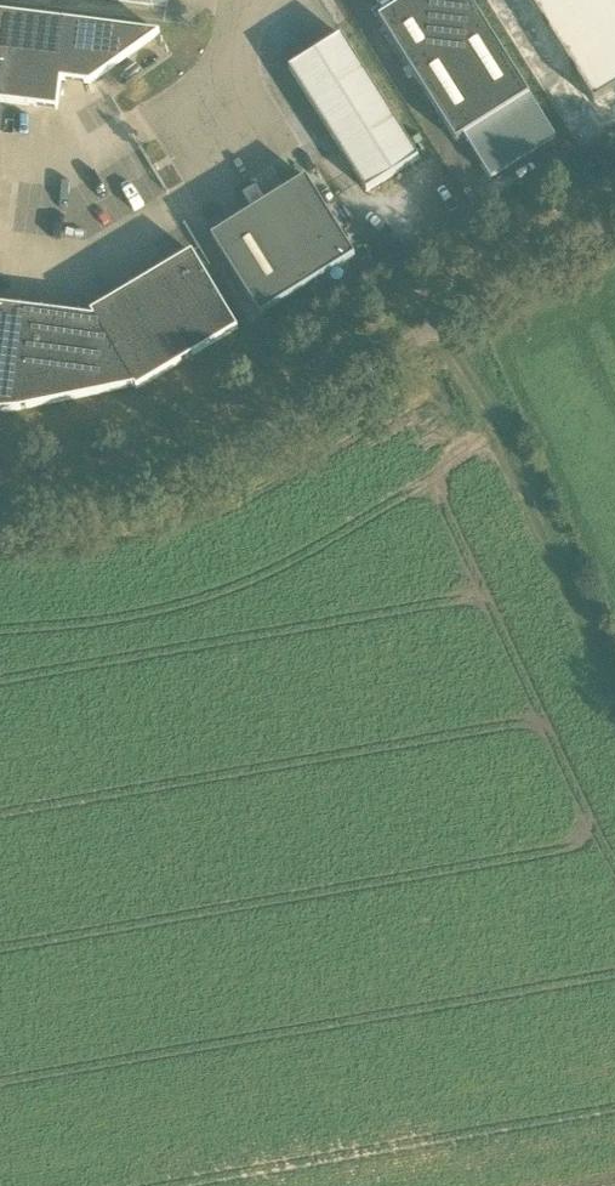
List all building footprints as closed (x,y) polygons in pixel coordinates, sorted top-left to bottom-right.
[(379,19),(457,142),(465,136),(491,177),(556,137),(530,96),(470,0),(409,0),(379,19)] [(594,102),(614,89),(614,0),(530,0),(594,102)] [(161,33),(0,13),(0,104),(0,102),(58,109),(62,80),(91,84),(161,33)] [(328,130),(381,97),(342,35),(289,68),(328,130)] [(367,191),(420,158),(381,97),(328,130),(367,191)] [(308,285),(355,256),(307,178),(259,207),(308,285)] [(308,285),(259,207),(212,237),(261,315),(308,285)] [(188,359),(238,329),(193,252),(142,282),(188,359)] [(137,389),(188,359),(142,282),(92,313),(94,318),(135,386),(137,389)] [(20,409),(135,386),(94,318),(0,306),(0,411),(20,409)]
